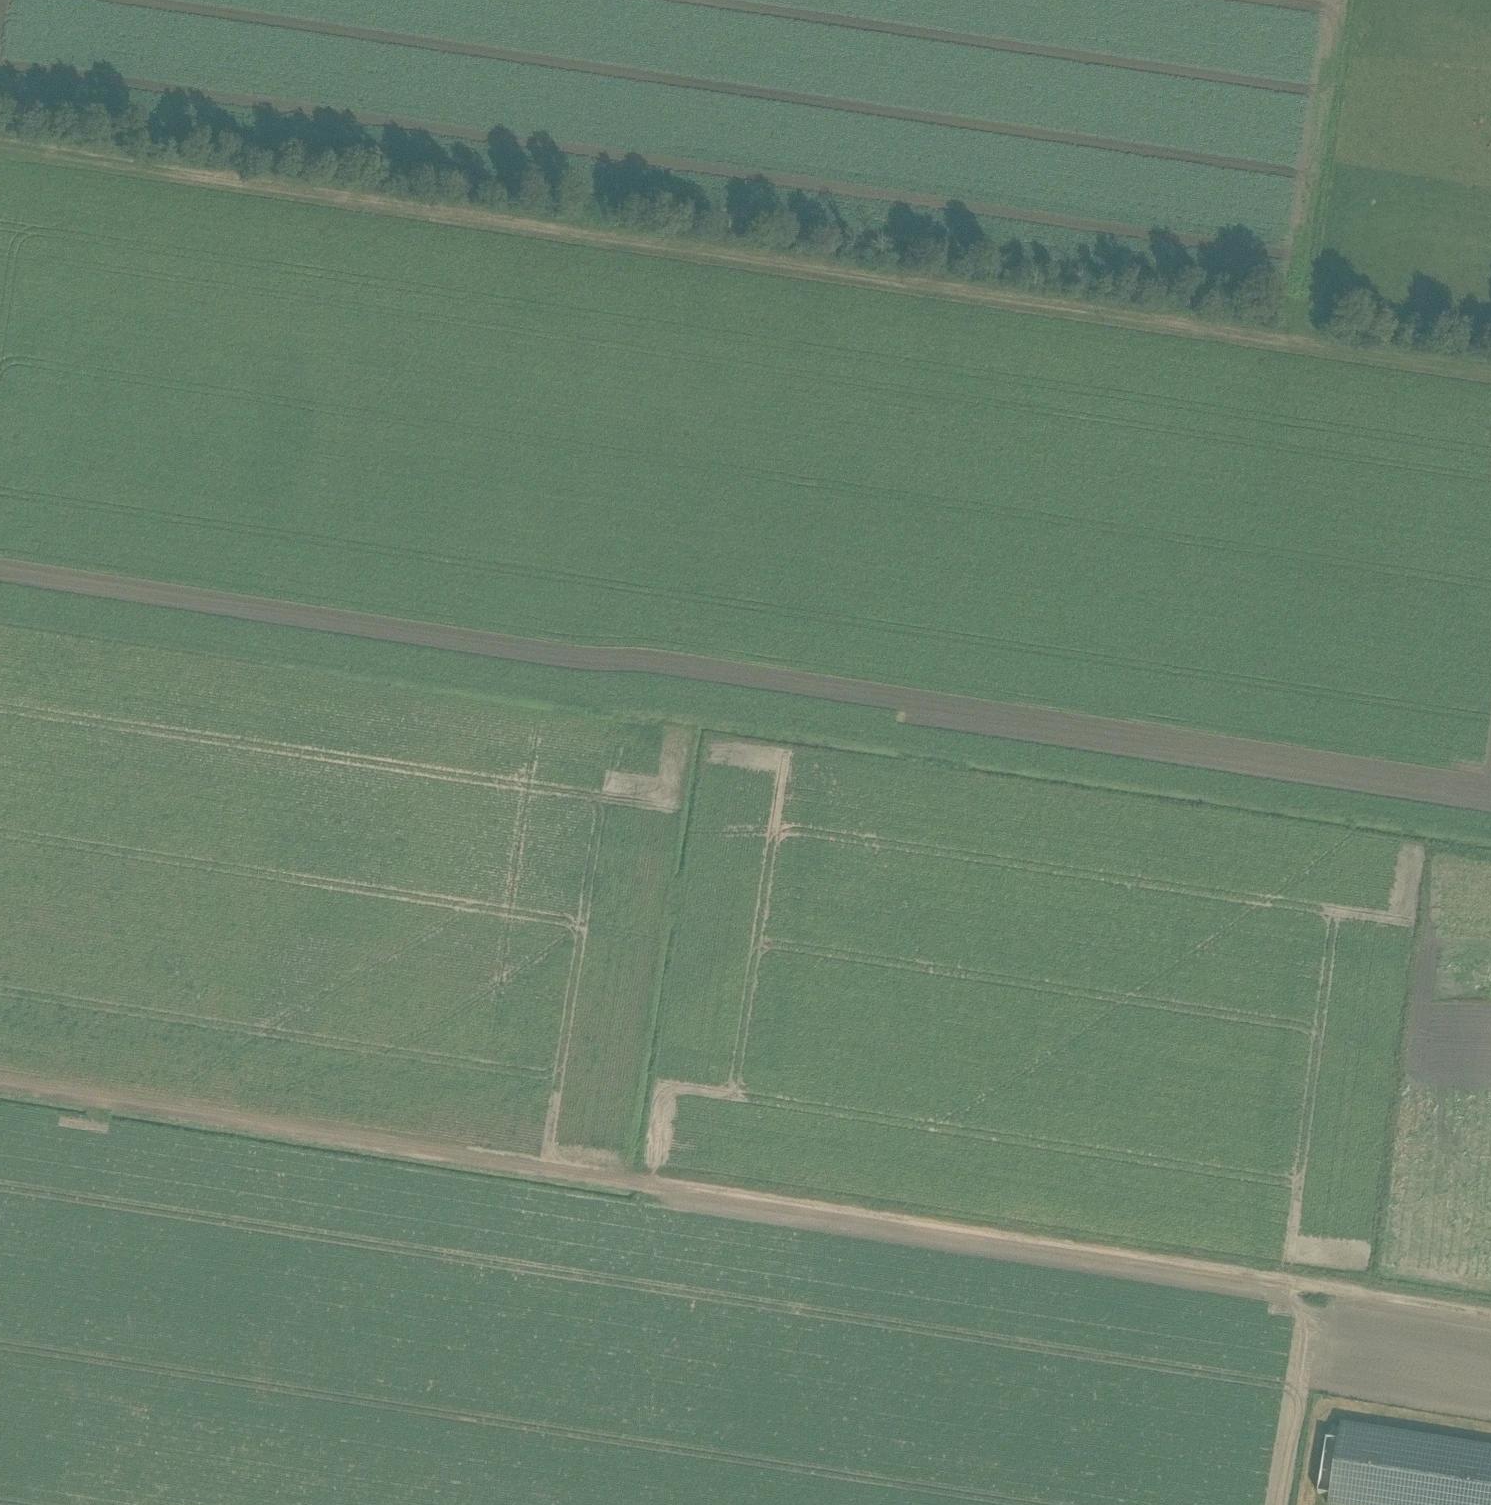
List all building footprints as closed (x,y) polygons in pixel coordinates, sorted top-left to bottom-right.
[(1343,1426),(1341,1442),(1332,1497),(1331,1504),(1490,1504),(1490,1450),(1343,1426)]
